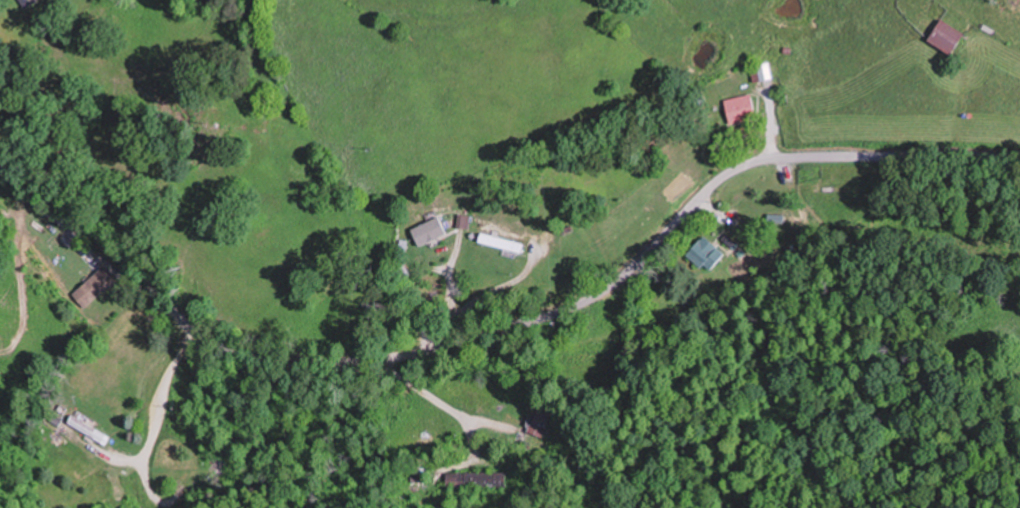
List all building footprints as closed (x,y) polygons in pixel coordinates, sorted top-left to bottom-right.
[(29,8),(40,1),(39,0),(24,0),(29,8)] [(968,34),(945,20),(932,40),(955,55),(968,34)] [(773,78),(769,63),(758,66),(762,81),(773,78)] [(732,124),(759,116),(752,93),(725,101),(732,124)] [(470,227),(469,216),(459,216),(460,227),(470,227)] [(412,233),(415,240),(452,226),(449,219),(412,233)] [(479,243),(523,253),(525,243),(482,233),(479,243)] [(726,255),(706,235),(688,253),(708,273),(726,255)] [(116,279),(103,266),(73,295),(86,308),(116,279)] [(556,408),(541,401),(528,432),(543,439),(556,408)] [(509,489),(509,472),(448,472),(448,489),(509,489)]
